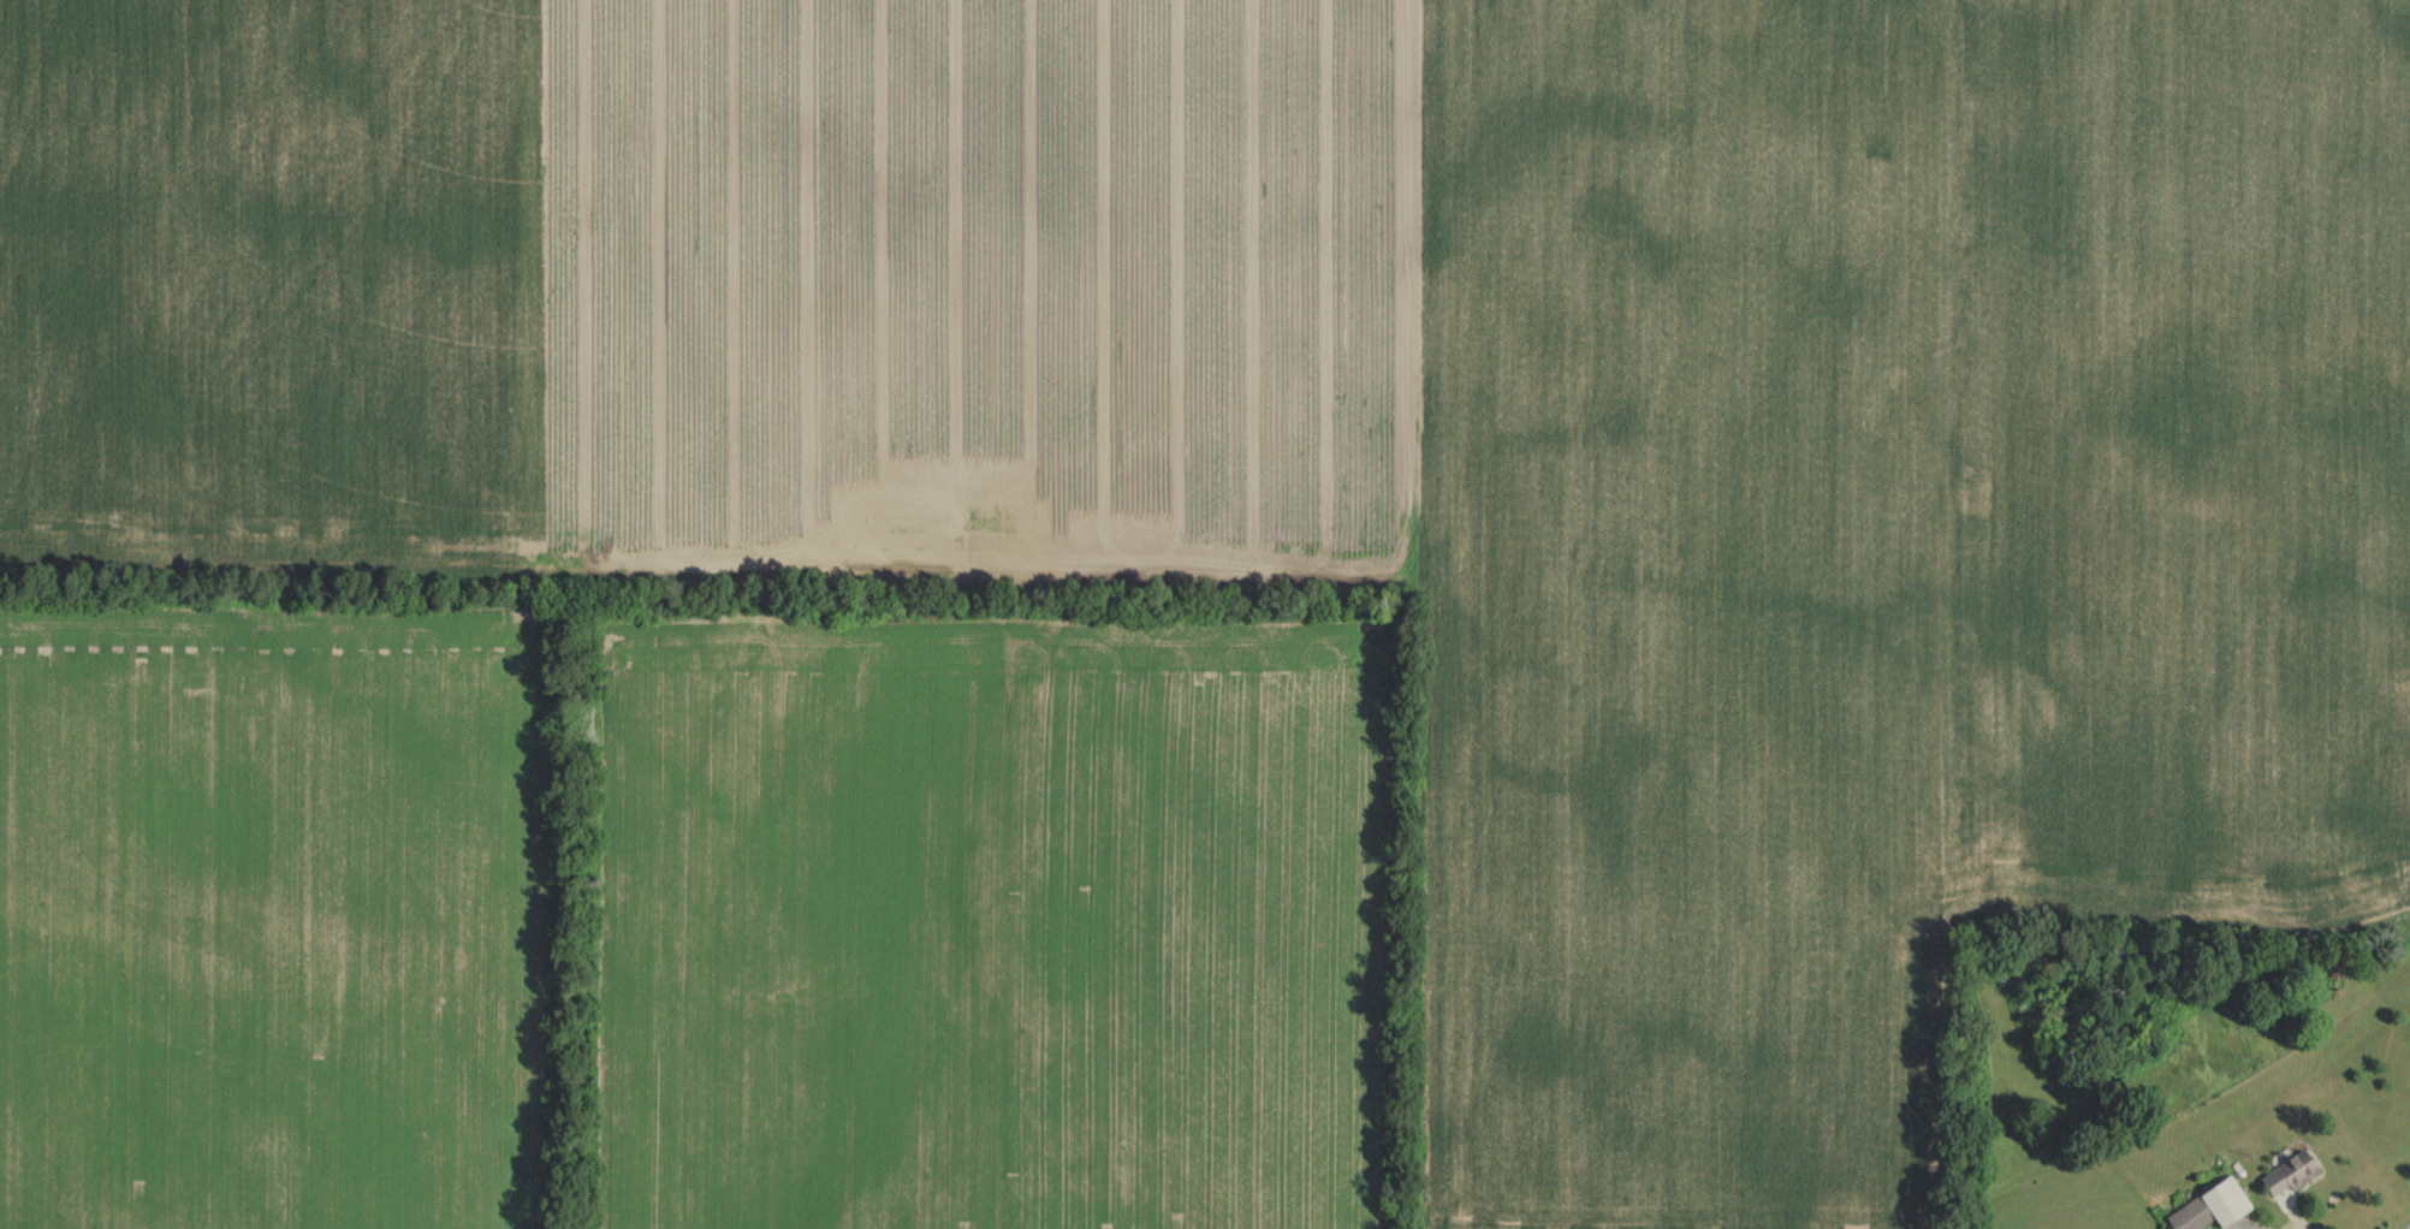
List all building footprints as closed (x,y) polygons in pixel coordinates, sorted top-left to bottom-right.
[(2317,1173),(2304,1149),(2255,1175),(2268,1199),(2317,1173)] [(2221,1179),(2162,1215),(2171,1228),(2196,1228),(2211,1220),(2216,1228),(2241,1213),(2221,1179)]
